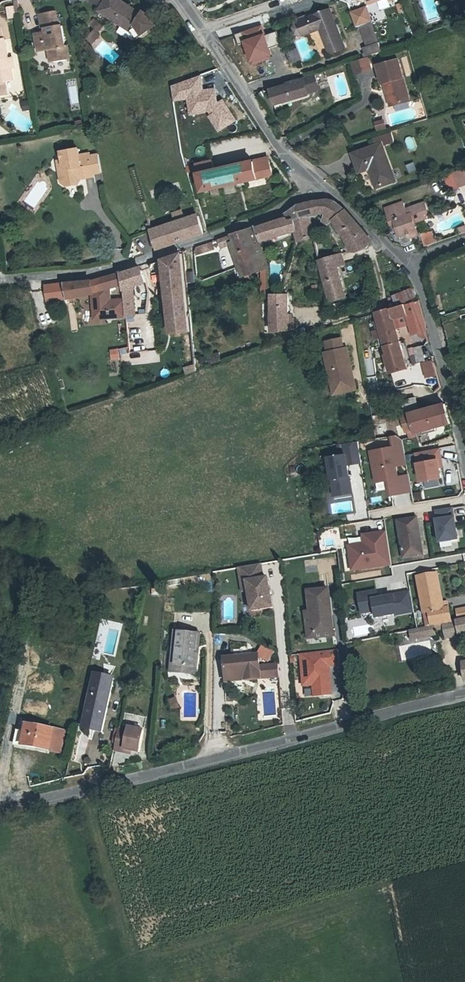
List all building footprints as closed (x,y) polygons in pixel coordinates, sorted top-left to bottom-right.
[(97,10),(129,30),(131,26),(140,13),(119,0),(102,0),(99,6),(97,10)] [(425,24),(441,20),(436,0),(420,0),(425,24)] [(16,7),(8,8),(10,18),(18,16),(16,7)] [(310,31),(319,29),(327,53),(343,48),(330,8),(305,16),(301,19),(299,23),(302,29),(306,32),(310,31)] [(140,13),(131,26),(137,36),(154,26),(146,13),(142,10),(140,13)] [(42,14),(43,25),(47,24),(48,29),(44,30),(38,31),(40,42),(45,41),(47,49),(51,48),(54,60),(72,57),(69,44),(68,44),(64,24),(61,25),(58,11),(42,14)] [(371,22),(359,26),(367,48),(378,44),(371,22)] [(263,36),(260,27),(235,35),(238,43),(241,42),(248,62),(271,54),(269,49),(282,45),(277,31),(263,36)] [(2,80),(13,78),(11,67),(14,67),(11,54),(8,55),(5,37),(0,38),(0,80),(2,80)] [(301,49),(291,51),(293,63),(303,62),(301,49)] [(352,63),(355,74),(370,70),(367,58),(366,58),(352,63)] [(379,67),(384,85),(388,84),(395,106),(411,101),(399,61),(379,67)] [(202,90),(200,75),(171,86),(174,101),(186,99),(189,115),(207,111),(210,114),(208,116),(217,132),(235,121),(222,100),(217,103),(215,88),(202,90)] [(301,79),(301,80),(284,86),(284,87),(268,92),(272,106),(306,95),(305,94),(317,91),(312,76),(301,79)] [(391,107),(395,106),(388,84),(384,85),(391,107)] [(382,120),(374,123),(376,131),(385,128),(382,120)] [(393,133),(384,136),(387,146),(396,143),(393,133)] [(357,172),(369,168),(376,188),(394,181),(381,143),(351,153),(357,172)] [(59,150),(60,157),(62,165),(57,170),(59,180),(63,185),(76,183),(79,178),(78,174),(84,173),(85,177),(93,175),(90,153),(79,154),(78,147),(59,150)] [(188,172),(198,170),(204,192),(274,174),(268,157),(214,170),(212,161),(186,166),(188,172)] [(410,172),(418,170),(416,162),(408,165),(410,172)] [(330,201),(314,202),(317,213),(328,212),(330,201)] [(336,201),(330,201),(328,212),(324,218),(331,222),(335,219),(347,211),(336,201)] [(393,223),(402,244),(411,240),(408,232),(417,229),(414,222),(429,215),(423,201),(400,211),(397,204),(385,209),(388,217),(388,218),(391,225),(393,223)] [(290,220),(309,215),(317,213),(314,202),(296,206),(287,213),(289,217),(290,220)] [(347,211),(335,219),(348,239),(351,249),(357,250),(367,247),(369,238),(364,230),(347,211)] [(283,219),(285,222),(288,231),(294,229),(298,239),(314,235),(309,215),(290,220),(289,217),(283,219)] [(205,235),(199,216),(152,230),(159,250),(205,235)] [(338,232),(342,230),(335,219),(331,222),(338,232)] [(285,222),(275,226),(278,234),(288,231),(285,222)] [(262,241),(278,234),(275,226),(274,223),(258,228),(262,241)] [(457,229),(459,235),(464,233),(464,227),(464,226),(457,229)] [(262,270),(268,267),(256,229),(256,228),(231,237),(227,242),(230,245),(234,242),(239,252),(237,254),(244,278),(262,270)] [(319,258),(327,289),(342,285),(337,265),(346,263),(343,252),(319,258)] [(165,260),(171,335),(176,334),(177,337),(179,337),(179,334),(190,333),(184,254),(165,260)] [(155,261),(155,272),(164,272),(164,261),(155,261)] [(123,289),(124,298),(124,301),(126,319),(127,329),(134,328),(133,315),(134,314),(132,287),(145,281),(140,268),(122,274),(123,289)] [(123,289),(122,274),(121,273),(106,277),(106,279),(98,281),(94,280),(66,284),(67,292),(71,292),(72,298),(95,295),(95,319),(126,319),(124,301),(112,301),(112,289),(123,289)] [(342,285),(327,289),(329,300),(345,296),(342,285)] [(410,289),(392,297),(395,306),(414,298),(410,289)] [(271,331),(288,329),(288,293),(271,292),(271,310),(271,331)] [(403,306),(406,316),(406,315),(412,335),(424,331),(424,329),(426,328),(418,302),(403,306)] [(391,310),(376,314),(379,323),(382,331),(384,337),(386,346),(400,342),(393,319),(391,310)] [(377,332),(382,331),(379,323),(372,326),(377,340),(379,339),(377,332)] [(137,328),(130,330),(132,347),(140,346),(137,328)] [(328,353),(325,354),(331,383),(335,382),(337,390),(353,386),(350,371),(352,371),(347,348),(344,349),(341,339),(326,343),(328,353)] [(400,342),(386,346),(389,355),(387,356),(392,373),(408,368),(400,342)] [(123,364),(160,362),(159,348),(112,351),(112,360),(123,359),(123,364)] [(423,362),(426,378),(437,376),(434,360),(423,362)] [(197,365),(185,367),(187,374),(198,371),(197,365)] [(357,391),(352,371),(350,371),(353,386),(337,390),(335,382),(331,383),(334,396),(357,391)] [(405,431),(415,429),(415,431),(416,433),(449,424),(444,405),(419,411),(415,399),(401,402),(405,415),(405,416),(401,418),(405,431)] [(416,433),(415,431),(408,433),(409,440),(417,438),(416,433)] [(408,464),(403,440),(397,436),(392,437),(394,447),(372,452),(378,483),(390,480),(393,496),(411,492),(407,476),(399,477),(397,466),(408,464)] [(361,463),(358,442),(344,444),(345,455),(328,458),(335,496),(352,494),(348,466),(361,463)] [(441,459),(439,448),(417,453),(423,481),(442,477),(438,459),(441,459)] [(441,488),(427,491),(429,498),(442,496),(441,488)] [(424,491),(415,493),(416,500),(425,499),(424,491)] [(452,508),(434,510),(436,517),(434,518),(438,541),(457,538),(452,508)] [(416,517),(396,521),(403,557),(422,553),(416,517)] [(391,566),(386,534),(369,536),(370,545),(349,548),(352,571),(391,566)] [(260,565),(237,569),(240,584),(245,583),(247,592),(250,612),(271,609),(266,579),(262,580),(260,565)] [(434,572),(416,575),(422,610),(424,610),(440,607),(434,572)] [(328,635),(329,640),(336,639),(329,590),(307,593),(310,614),(313,638),(328,635)] [(393,614),(411,611),(408,591),(390,594),(390,595),(376,598),(375,590),(356,593),(359,611),(372,609),(373,616),(393,613),(393,614)] [(440,607),(424,610),(427,625),(432,624),(443,621),(446,620),(443,606),(440,607)] [(309,643),(329,640),(328,635),(313,638),(310,614),(305,615),(309,643)] [(446,620),(443,621),(446,635),(464,631),(464,616),(446,620)] [(178,671),(199,671),(199,636),(175,636),(175,653),(178,653),(178,671)] [(403,660),(432,654),(429,640),(400,646),(403,660)] [(335,651),(300,653),(303,688),(313,688),(314,698),(334,697),(332,668),(336,667),(335,651)] [(178,653),(175,653),(174,678),(199,677),(199,671),(178,671),(178,653)] [(258,658),(225,661),(228,684),(262,680),(258,658)] [(279,667),(266,669),(266,678),(280,677),(279,667)] [(95,682),(87,727),(97,728),(95,736),(105,737),(114,684),(95,682)] [(181,716),(187,713),(183,703),(176,706),(181,716)] [(24,732),(22,745),(56,750),(60,730),(33,725),(32,733),(24,732)] [(85,735),(95,736),(97,728),(87,727),(85,735)] [(126,755),(134,756),(141,758),(145,736),(129,733),(129,736),(120,734),(116,756),(125,757),(126,755)]
